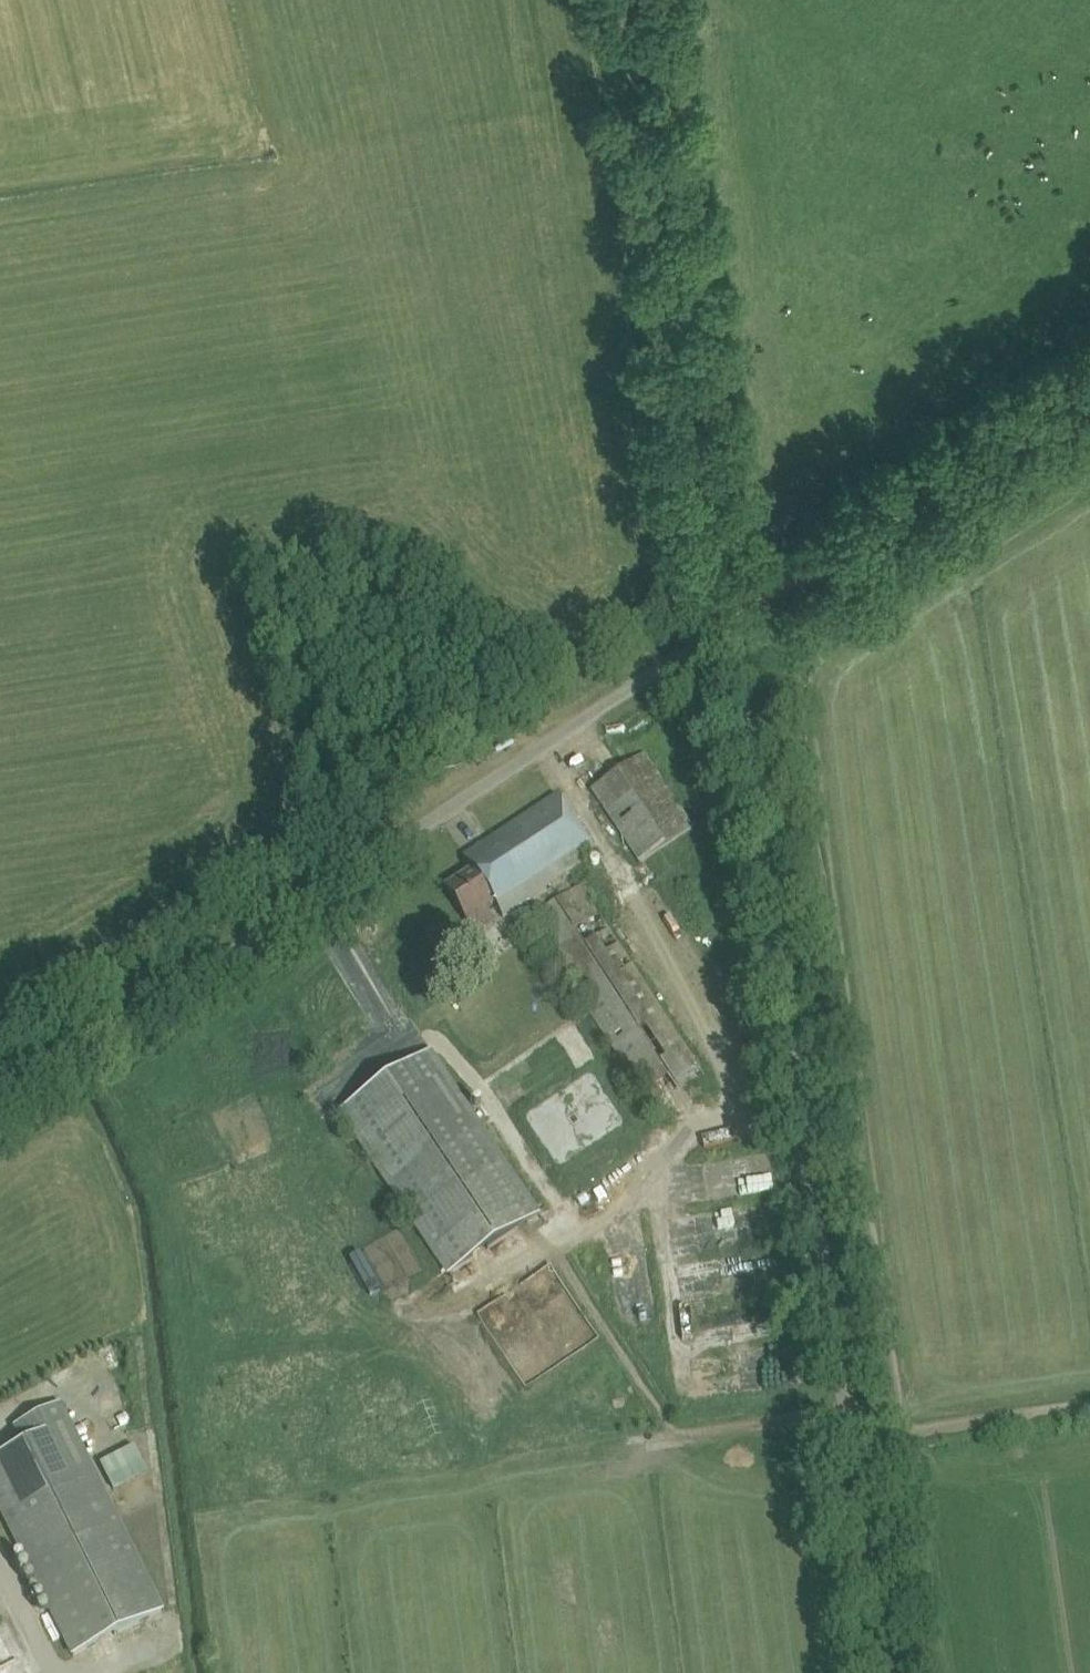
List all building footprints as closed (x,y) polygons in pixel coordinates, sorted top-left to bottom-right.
[(590,790),(604,811),(640,863),(693,828),(643,754),(590,790)] [(445,887),(458,907),(476,934),(493,923),(484,909),(493,903),(502,917),(596,856),(555,794),(461,857),(470,870),(445,887)] [(579,887),(528,920),(654,1111),(705,1076),(588,902),(595,897),(586,882),(579,887)] [(340,1111),(449,1275),(537,1216),(427,1053),(340,1111)] [(72,1656),(161,1612),(58,1405),(14,1426),(23,1444),(0,1456),(0,1509),(72,1656)] [(102,1462),(115,1490),(151,1475),(138,1446),(102,1462)] [(18,1660),(0,1667),(0,1672),(23,1672),(18,1660)]
